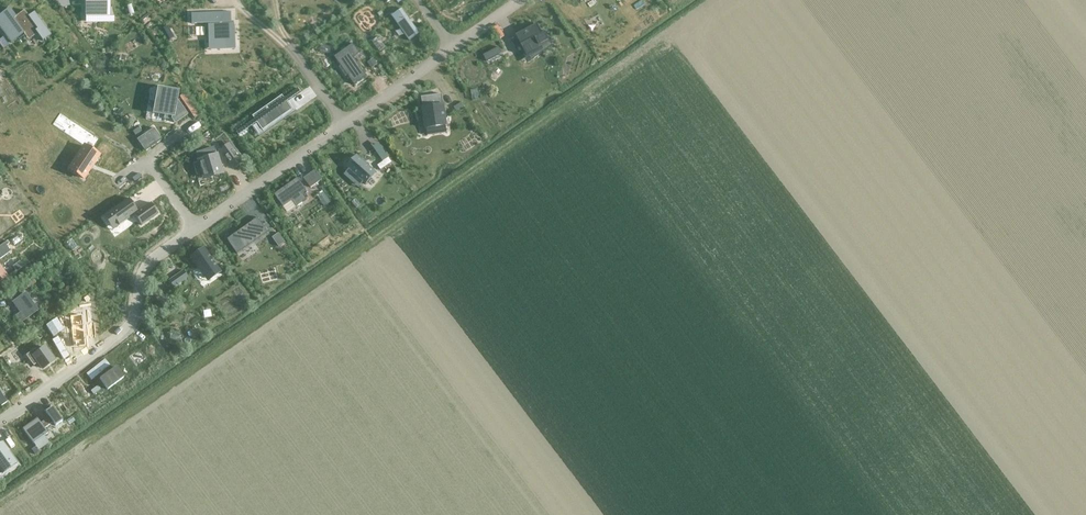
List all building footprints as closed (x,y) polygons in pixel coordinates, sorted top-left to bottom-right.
[(85,16),(85,17),(110,16),(110,0),(85,0),(85,16)] [(409,4),(392,16),(409,41),(420,34),(409,18),(415,13),(409,4)] [(15,17),(9,8),(0,15),(0,17),(9,29),(6,30),(8,33),(5,36),(11,43),(23,34),(26,38),(35,32),(42,41),(51,35),(34,12),(28,16),(24,10),(15,17)] [(586,10),(575,18),(579,23),(589,15),(586,10)] [(191,14),(192,24),(208,23),(209,45),(235,44),(234,25),(231,25),(231,13),(191,14)] [(511,41),(515,49),(522,45),(527,55),(526,55),(526,56),(541,48),(540,45),(549,40),(545,32),(542,33),(537,24),(516,36),(517,38),(511,41)] [(161,36),(165,46),(169,45),(166,34),(161,36)] [(3,38),(0,40),(0,45),(3,49),(8,45),(3,38)] [(353,44),(335,57),(355,85),(367,76),(354,58),(360,54),(353,44)] [(373,59),(368,63),(372,69),(377,65),(373,59)] [(158,89),(153,113),(165,116),(165,118),(172,119),(175,123),(186,115),(176,100),(177,92),(158,89)] [(426,129),(447,126),(442,94),(422,97),(426,129)] [(255,119),(237,132),(239,135),(257,123),(263,131),(293,110),(283,96),(253,116),(255,119)] [(461,103),(454,108),(457,113),(464,109),(461,103)] [(138,139),(147,150),(162,139),(154,127),(138,139)] [(232,145),(225,150),(237,168),(244,163),(232,145)] [(84,146),(69,169),(83,179),(99,156),(84,146)] [(214,147),(196,153),(198,160),(198,159),(203,176),(220,171),(215,154),(216,154),(214,147)] [(347,168),(365,184),(376,172),(358,156),(347,168)] [(312,174),(319,185),(328,178),(321,167),(312,174)] [(274,194),(283,207),(292,200),(297,207),(306,200),(302,194),(307,190),(298,178),(274,194)] [(317,194),(313,198),(324,211),(329,207),(317,194)] [(128,199),(106,214),(116,228),(134,216),(141,226),(158,214),(150,203),(138,212),(132,204),(131,205),(128,200),(129,199),(128,199)] [(227,239),(237,254),(268,232),(258,218),(227,239)] [(279,230),(273,234),(282,246),(288,243),(279,230)] [(11,252),(6,246),(4,243),(0,246),(0,259),(11,252)] [(204,249),(190,259),(204,279),(218,269),(204,249)] [(178,274),(168,281),(173,288),(183,281),(178,274)] [(13,302),(21,313),(16,316),(21,323),(37,311),(25,294),(13,302)] [(82,315),(70,317),(73,348),(85,347),(82,315)] [(141,343),(123,356),(132,369),(134,368),(136,371),(137,370),(139,371),(153,361),(141,343)] [(35,350),(27,356),(34,365),(38,362),(43,368),(54,360),(45,348),(37,353),(35,350)] [(82,380),(88,387),(106,372),(100,365),(82,380)] [(74,385),(69,389),(83,407),(88,403),(74,385)] [(89,401),(98,398),(96,392),(86,395),(89,401)] [(37,418),(23,428),(33,444),(48,433),(43,427),(52,421),(55,426),(62,421),(52,407),(45,412),(48,416),(40,422),(37,418)] [(17,463),(3,442),(0,445),(0,470),(2,473),(17,463)]
